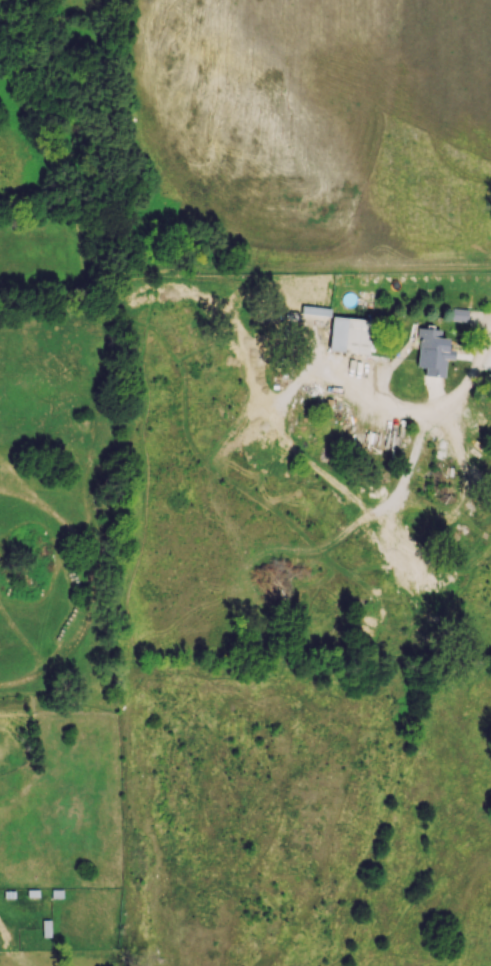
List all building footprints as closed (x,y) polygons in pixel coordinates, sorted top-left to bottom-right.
[(451,307),(467,308),(466,321),(450,320),(451,307)] [(327,350),(366,355),(371,320),(332,315),(327,350)] [(416,327),(439,329),(438,337),(446,338),(445,349),(452,350),(451,359),(444,358),(442,377),(423,375),(424,367),(415,366),(418,337),(415,337),(416,327)]
